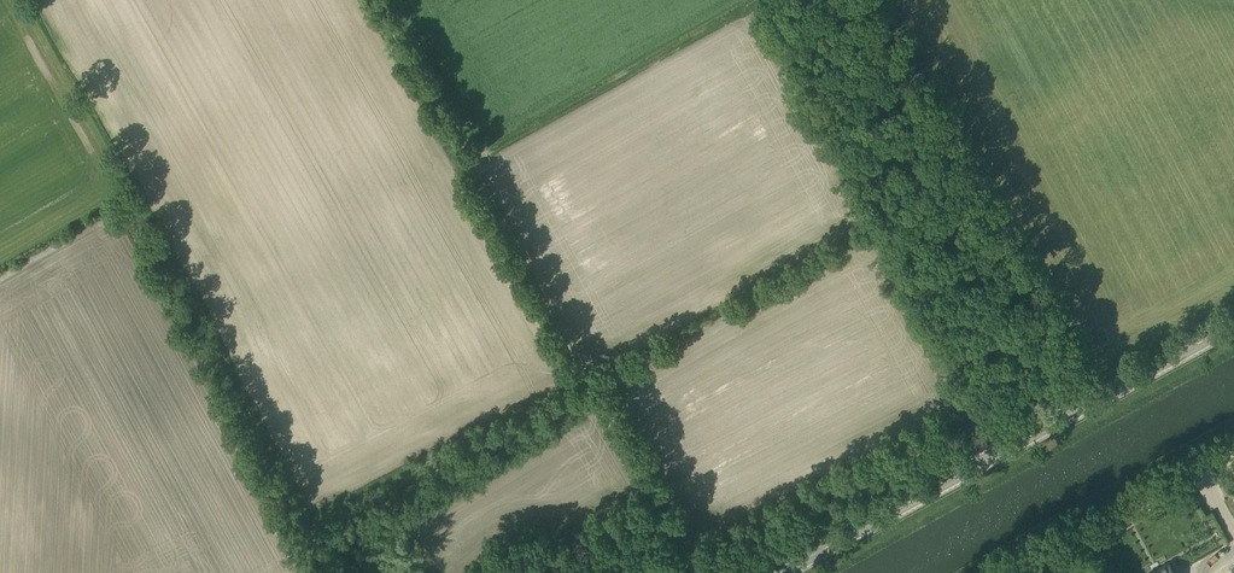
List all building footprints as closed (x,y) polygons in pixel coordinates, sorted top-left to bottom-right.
[(631,565),(630,556),(620,557),(621,566),(631,565)] [(1167,561),(1145,572),(1173,572),(1167,561)]
